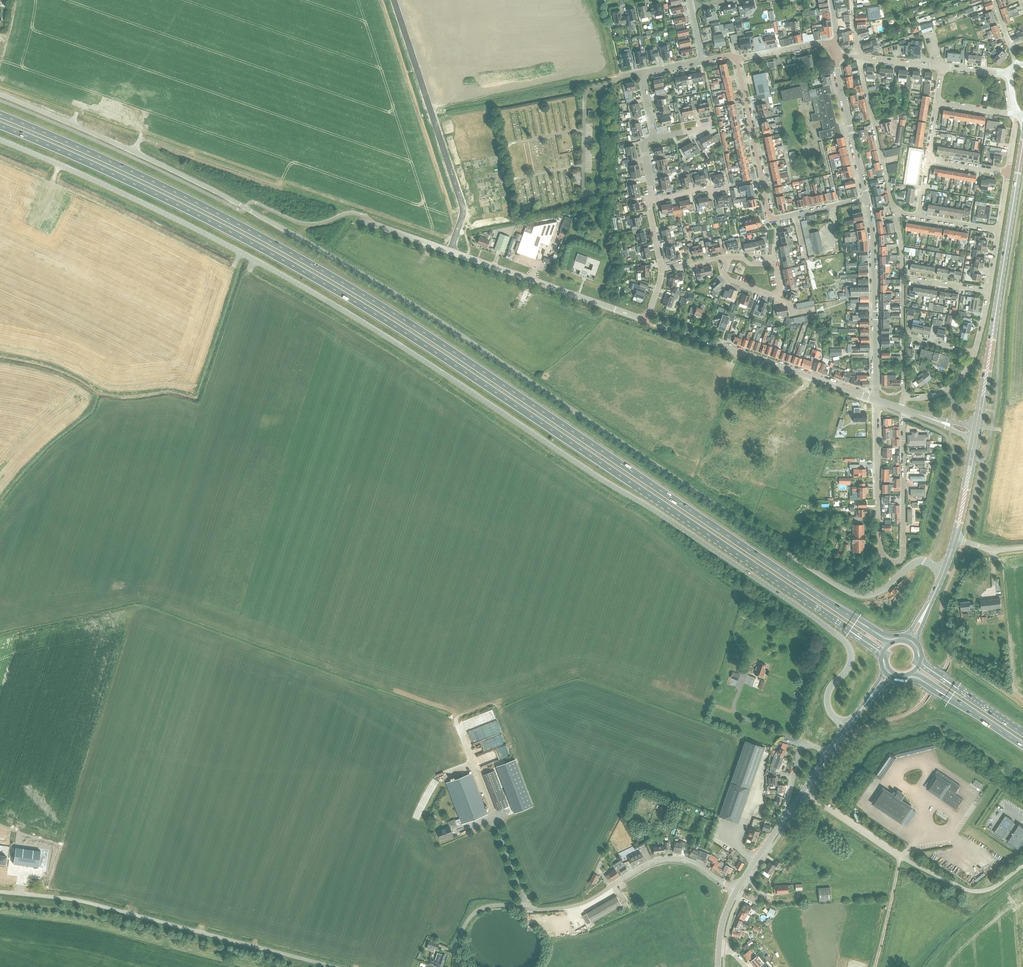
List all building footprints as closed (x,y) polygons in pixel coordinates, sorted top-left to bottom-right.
[(669,5),(669,9),(672,8),(680,7),(680,6),(679,3),(682,3),(681,0),(670,0),(671,5),(669,5)] [(738,7),(740,14),(740,18),(743,17),(746,17),(745,13),(744,10),(750,9),(755,8),(754,4),(753,0),(751,0),(748,1),(748,0),(748,1),(745,1),(742,2),(743,4),(743,6),(740,6),(738,7)] [(819,2),(821,15),(824,15),(824,13),(830,12),(828,0),(819,0),(819,2)] [(837,12),(850,10),(849,1),(849,0),(834,0),(837,12)] [(985,6),(986,10),(994,7),(992,2),(985,4),(984,3),(981,4),(982,7),(985,6)] [(651,13),(651,15),(654,14),(655,16),(662,14),(660,3),(652,4),(653,8),(650,8),(651,13)] [(728,5),(722,6),(724,13),(732,11),(732,13),(736,12),(734,4),(730,5),(730,4),(729,4),(729,5),(728,5)] [(639,7),(641,18),(648,17),(649,19),(652,19),(651,15),(651,13),(648,13),(646,6),(639,7)] [(672,8),(674,17),(682,16),(681,12),(684,12),(683,6),(680,7),(672,8)] [(868,9),(869,20),(881,19),(880,7),(868,9)] [(1001,9),(1003,16),(1018,11),(1017,8),(1007,11),(1006,7),(1001,9)] [(628,16),(625,16),(626,23),(627,26),(630,25),(629,21),(637,20),(634,8),(627,10),(628,16)] [(710,21),(711,25),(718,24),(715,11),(711,12),(710,9),(704,10),(705,17),(706,17),(707,22),(710,21)] [(613,13),(615,24),(623,23),(623,24),(626,23),(625,16),(621,17),(620,11),(613,13)] [(982,15),(984,20),(994,16),(993,11),(982,15)] [(1018,11),(1003,16),(1006,23),(1011,22),(1009,18),(1019,14),(1018,11)] [(830,12),(824,13),(824,15),(821,15),(820,15),(820,20),(823,20),(824,22),(824,24),(812,25),(813,29),(828,27),(831,27),(830,12)] [(685,16),(674,19),(676,28),(684,26),(683,23),(686,22),(685,16)] [(986,25),(996,21),(994,16),(984,20),(986,25)] [(783,26),(785,26),(785,28),(793,28),(793,31),(798,31),(798,21),(790,22),(785,22),(785,23),(783,23),(783,26)] [(926,23),(920,25),(920,26),(922,30),(927,28),(934,26),(936,25),(935,21),(933,21),(933,22),(926,24),(926,23)] [(733,23),(725,25),(726,29),(730,28),(730,32),(734,31),(733,23)] [(987,32),(988,35),(999,31),(997,24),(991,27),(993,30),(987,32)] [(684,26),(676,28),(678,37),(689,35),(687,29),(685,29),(684,26)] [(833,36),(831,27),(828,27),(813,29),(813,32),(820,31),(821,39),(832,37),(833,36)] [(859,31),(861,37),(873,33),(871,27),(859,31)] [(746,32),(747,37),(739,39),(741,50),(744,49),(744,50),(747,49),(751,48),(749,40),(753,39),(752,31),(746,32)] [(813,32),(814,34),(815,40),(815,41),(821,39),(820,31),(813,32)] [(840,33),(841,42),(849,41),(850,41),(849,34),(852,33),(852,31),(846,32),(847,32),(840,33)] [(999,31),(988,35),(986,36),(987,38),(995,36),(996,39),(1002,37),(999,31)] [(789,37),(789,38),(790,44),(802,42),(801,33),(799,34),(799,35),(789,37)] [(1016,37),(1013,38),(1014,42),(1020,40),(1020,39),(1022,38),(1022,39),(1022,33),(1021,33),(1022,36),(1019,37),(1019,36),(1016,37)] [(723,34),(713,36),(713,37),(714,39),(714,40),(715,47),(725,45),(723,37),(723,34)] [(774,44),(777,43),(775,34),(772,34),(772,35),(768,36),(768,35),(763,36),(763,38),(765,38),(767,45),(774,43),(774,44)] [(686,36),(678,38),(680,47),(691,45),(690,39),(687,40),(686,36)] [(643,62),(643,59),(646,58),(644,45),(642,37),(638,37),(640,46),(641,51),(634,52),(636,64),(643,62)] [(790,44),(789,38),(780,40),(781,47),(790,45),(790,44)] [(862,44),(864,49),(875,46),(878,45),(876,40),(862,44)] [(920,59),(921,47),(922,47),(923,41),(912,40),(912,42),(908,42),(908,46),(904,45),(903,54),(914,55),(914,58),(920,59)] [(849,41),(841,42),(841,43),(840,44),(840,46),(841,47),(842,49),(854,47),(854,44),(849,45),(849,41)] [(667,45),(660,47),(662,59),(669,57),(668,50),(671,49),(669,42),(666,43),(667,45)] [(875,46),(864,49),(865,54),(872,52),(878,51),(878,48),(885,46),(884,43),(878,45),(875,46)] [(688,45),(678,48),(678,51),(681,51),(682,56),(693,54),(692,48),(689,49),(688,46),(688,45)] [(646,50),(649,61),(655,60),(655,57),(658,56),(656,46),(653,47),(653,49),(646,50)] [(623,66),(624,66),(624,67),(628,66),(628,65),(630,65),(628,57),(631,56),(630,49),(624,50),(625,53),(620,54),(623,66)] [(948,60),(954,61),(955,52),(952,51),(952,53),(948,53),(949,49),(946,49),(945,57),(948,58),(948,60)] [(955,52),(954,61),(960,61),(960,59),(964,59),(964,51),(961,50),(961,54),(957,54),(957,52),(955,52)] [(998,51),(996,53),(998,55),(1004,61),(1006,58),(1005,58),(1008,55),(1003,50),(1000,53),(998,51)] [(811,55),(798,58),(799,61),(800,70),(806,68),(813,67),(811,55)] [(1004,61),(998,55),(993,61),(999,65),(1001,62),(1002,63),(1004,61)] [(846,75),(847,77),(853,76),(852,72),(851,68),(851,67),(850,64),(848,65),(848,66),(844,67),(846,75)] [(871,78),(876,79),(877,73),(874,72),(875,67),(868,66),(868,74),(871,74),(871,78)] [(899,81),(907,82),(906,90),(910,90),(911,75),(908,74),(908,71),(900,70),(899,78),(899,81)] [(919,84),(922,84),(923,81),(923,78),(923,76),(920,76),(921,72),(913,71),(913,78),(919,79),(919,84)] [(701,72),(696,73),(698,82),(703,81),(703,82),(706,81),(705,74),(702,75),(701,72)] [(925,81),(928,82),(928,79),(932,79),(933,73),(926,72),(925,79),(923,78),(923,81),(925,81)] [(761,98),(768,97),(770,96),(765,73),(753,75),(757,95),(754,96),(755,100),(761,98)] [(820,82),(822,81),(823,86),(831,84),(830,78),(831,78),(829,74),(821,76),(822,79),(819,79),(820,82)] [(653,81),(655,87),(663,86),(663,85),(662,80),(663,79),(663,76),(654,78),(655,80),(653,81)] [(682,85),(680,76),(675,78),(675,80),(672,81),(673,88),(677,87),(676,86),(682,85)] [(860,77),(854,79),(855,86),(862,84),(861,82),(860,77)] [(730,81),(724,83),(723,83),(721,84),(722,90),(725,89),(732,88),(730,81)] [(821,120),(823,128),(824,130),(818,132),(820,139),(841,134),(839,126),(837,126),(829,94),(831,94),(831,90),(830,86),(809,91),(807,81),(790,84),(791,88),(781,91),(783,101),(803,96),(804,103),(812,101),(815,113),(811,114),(813,122),(821,120)] [(633,98),(632,91),(635,90),(633,82),(626,84),(622,84),(623,89),(624,92),(628,92),(630,98),(625,99),(626,103),(630,102),(634,101),(633,98)] [(862,85),(855,86),(855,88),(852,88),(852,89),(854,89),(854,91),(856,91),(856,92),(859,92),(859,94),(864,93),(862,85)] [(658,96),(659,96),(667,94),(666,91),(664,91),(663,86),(655,87),(654,87),(656,94),(657,93),(658,96)] [(721,93),(717,94),(717,95),(718,97),(722,96),(733,94),(732,90),(732,88),(725,89),(726,90),(726,92),(724,92),(724,93),(721,94),(721,93)] [(657,100),(658,106),(667,104),(666,100),(668,100),(667,94),(659,96),(660,99),(657,100)] [(858,94),(857,94),(858,99),(859,104),(866,103),(865,99),(859,100),(858,95),(858,94)] [(689,106),(686,107),(688,116),(693,115),(692,110),(696,110),(694,101),(693,95),(692,95),(693,101),(690,102),(691,104),(688,104),(689,106)] [(920,95),(919,102),(929,104),(930,97),(920,95)] [(708,102),(703,103),(705,112),(710,111),(709,107),(712,106),(710,97),(707,98),(708,102)] [(757,105),(758,110),(767,108),(767,106),(770,105),(768,97),(761,98),(762,104),(757,105)] [(688,116),(686,107),(683,107),(682,103),(679,104),(678,98),(676,99),(679,113),(682,112),(683,117),(688,116)] [(630,102),(628,102),(629,109),(630,112),(640,109),(639,103),(637,103),(636,100),(634,101),(630,102)] [(695,101),(694,101),(696,110),(698,109),(699,114),(705,112),(703,103),(697,104),(696,100),(695,101)] [(919,102),(918,109),(928,111),(929,104),(919,102)] [(863,108),(864,113),(868,112),(866,103),(859,104),(860,108),(863,108)] [(671,113),(670,113),(669,107),(667,108),(667,104),(658,106),(659,112),(662,111),(663,115),(671,113)] [(767,108),(758,110),(759,116),(764,114),(765,117),(772,116),(771,110),(768,111),(767,108)] [(629,118),(630,122),(636,120),(636,117),(641,116),(640,109),(630,112),(629,112),(630,118),(629,118)] [(918,109),(916,115),(927,117),(928,111),(918,109)] [(946,117),(949,118),(950,112),(944,111),(943,117),(942,124),(944,125),(946,117)] [(868,112),(864,113),(861,114),(863,121),(869,119),(868,112)] [(673,113),(671,113),(663,115),(664,118),(661,118),(662,125),(664,125),(664,126),(666,125),(665,125),(671,124),(670,117),(671,116),(671,114),(673,114),(673,113)] [(958,119),(961,120),(962,113),(956,113),(955,119),(954,125),(957,126),(958,119)] [(964,120),(967,121),(968,114),(962,113),(961,120),(960,126),(962,127),(964,120)] [(916,115),(915,122),(926,124),(927,117),(916,115)] [(633,130),(641,129),(640,122),(637,123),(636,120),(630,122),(627,122),(629,127),(630,131),(633,130)] [(881,124),(882,127),(883,127),(884,133),(892,131),(891,125),(892,125),(892,121),(881,124)] [(998,131),(998,135),(1005,136),(1006,129),(1000,128),(1000,123),(988,121),(986,128),(996,129),(996,131),(998,131)] [(915,122),(914,129),(925,130),(926,124),(915,122)] [(862,137),(867,136),(868,136),(867,130),(869,129),(868,126),(864,127),(865,129),(858,131),(860,138),(862,137)] [(641,129),(633,130),(633,134),(630,135),(631,141),(640,139),(639,136),(642,135),(641,129)] [(914,129),(913,135),(924,137),(925,130),(914,129)] [(710,134),(705,137),(709,144),(710,146),(715,143),(718,142),(717,140),(720,138),(718,133),(711,136),(710,134)] [(913,135),(912,142),(923,144),(924,137),(913,135)] [(1004,143),(1005,136),(998,135),(997,138),(993,137),(992,142),(998,143),(998,142),(1004,143)] [(701,142),(698,144),(702,151),(708,149),(706,146),(709,144),(705,137),(699,139),(701,142)] [(835,148),(838,146),(846,145),(844,137),(836,139),(837,143),(835,143),(835,146),(827,148),(827,150),(835,148)] [(969,148),(970,139),(967,138),(965,151),(962,150),(961,157),(967,158),(968,150),(969,148)] [(937,153),(943,154),(944,148),(945,145),(945,140),(943,140),(942,147),(938,147),(937,153)] [(944,148),(943,154),(949,155),(950,148),(951,145),(951,142),(949,141),(948,146),(945,145),(944,148)] [(967,158),(973,159),(974,152),(974,149),(976,141),(973,141),(971,150),(968,150),(967,158)] [(692,142),(687,145),(691,152),(693,151),(696,155),(701,153),(696,144),(694,146),(692,142)] [(828,170),(822,142),(819,142),(826,171),(828,170)] [(950,148),(949,155),(955,156),(956,149),(957,146),(957,143),(954,142),(954,145),(951,145),(950,148)] [(955,156),(961,157),(962,150),(963,143),(960,143),(960,146),(957,146),(956,149),(955,156)] [(625,148),(627,154),(636,152),(634,146),(629,147),(628,144),(621,145),(622,149),(625,148)] [(691,152),(687,145),(681,148),(683,150),(680,152),(683,157),(681,158),(683,160),(689,157),(689,158),(693,157),(690,153),(691,152)] [(767,149),(768,155),(778,152),(783,151),(782,146),(776,147),(777,150),(774,151),(773,147),(767,149)] [(829,155),(829,158),(833,158),(840,156),(848,154),(846,146),(838,148),(839,154),(837,154),(836,154),(829,155)] [(658,154),(659,157),(668,155),(667,155),(667,154),(665,154),(665,152),(664,153),(662,147),(654,149),(655,155),(658,154)] [(901,147),(884,151),(885,157),(900,154),(901,147)] [(911,149),(910,156),(920,158),(922,151),(911,149)] [(993,162),(1001,163),(1002,156),(1000,156),(1000,154),(1001,154),(1001,151),(995,150),(993,162)] [(624,161),(625,164),(632,162),(631,159),(637,158),(636,152),(627,154),(628,160),(624,161)] [(667,164),(666,158),(669,158),(669,155),(667,155),(668,155),(659,157),(659,160),(656,161),(658,166),(666,164),(667,164)] [(850,164),(848,155),(840,157),(840,156),(833,158),(834,162),(840,160),(841,166),(850,164)] [(910,156),(909,163),(919,165),(920,158),(910,156)] [(629,167),(630,172),(639,170),(638,164),(632,166),(632,162),(625,164),(625,167),(629,167)] [(875,167),(877,174),(878,177),(882,175),(879,162),(874,163),(875,167)] [(897,172),(898,163),(887,165),(889,174),(897,172)] [(909,163),(908,169),(918,171),(919,165),(909,163)] [(662,174),(671,173),(674,172),(673,169),(669,170),(668,167),(667,167),(666,164),(658,166),(659,172),(662,171),(662,174)] [(873,175),(877,174),(875,167),(872,168),(872,169),(868,170),(870,179),(874,178),(873,175)] [(699,172),(699,175),(700,175),(701,183),(707,182),(706,178),(709,178),(707,169),(704,170),(704,171),(699,172)] [(908,169),(907,176),(917,178),(918,171),(908,169)] [(626,179),(627,183),(634,181),(635,181),(634,178),(641,177),(639,170),(630,172),(632,178),(626,179)] [(721,174),(718,175),(719,183),(725,181),(724,177),(727,176),(725,170),(720,171),(721,174)] [(947,170),(944,183),(947,184),(948,177),(951,178),(953,171),(947,170)] [(842,179),(845,178),(851,177),(853,177),(852,171),(840,173),(841,176),(842,179)] [(700,175),(699,175),(697,175),(696,172),(690,173),(692,182),(695,181),(696,184),(701,183),(700,175)] [(719,183),(718,175),(715,175),(714,172),(709,173),(710,180),(713,179),(714,184),(719,183)] [(960,179),(963,180),(964,173),(958,172),(956,185),(959,186),(960,179)] [(661,184),(670,182),(672,182),(670,176),(671,176),(671,173),(662,174),(663,177),(660,178),(661,184)] [(688,182),(691,182),(689,174),(684,175),(685,177),(681,178),(683,187),(689,185),(688,182)] [(969,184),(968,187),(971,188),(972,181),(976,182),(977,175),(970,174),(969,181),(970,181),(969,184)] [(907,176),(906,183),(916,184),(917,178),(907,176)] [(851,177),(845,178),(842,179),(842,183),(844,182),(845,185),(838,187),(838,190),(842,189),(848,188),(855,186),(854,180),(852,180),(851,177)] [(874,178),(870,179),(871,187),(880,185),(879,181),(883,180),(883,179),(884,178),(884,177),(877,179),(874,179),(874,178)] [(996,188),(997,180),(987,178),(987,180),(983,179),(981,190),(988,191),(989,187),(996,188)] [(627,190),(628,193),(639,190),(637,184),(634,184),(634,181),(627,183),(625,183),(626,187),(628,186),(628,189),(627,190)] [(820,187),(824,201),(828,200),(827,193),(824,194),(824,193),(825,193),(822,181),(820,182),(820,184),(820,187)] [(670,182),(661,184),(662,189),(665,189),(666,192),(673,190),(672,188),(673,187),(673,184),(670,185),(670,182)] [(747,193),(747,196),(754,195),(753,189),(752,189),(751,184),(739,187),(740,194),(747,193)] [(806,190),(806,191),(809,205),(814,203),(813,196),(810,197),(807,184),(805,184),(806,190)] [(782,189),(786,188),(786,185),(775,188),(776,194),(783,192),(782,189)] [(872,188),(873,196),(882,194),(880,189),(877,189),(876,187),(872,188)] [(827,193),(828,200),(836,199),(834,191),(831,192),(830,188),(826,189),(827,193)] [(850,189),(846,190),(847,194),(851,193),(852,198),(858,196),(856,188),(850,189)] [(902,194),(914,196),(915,189),(909,188),(908,191),(906,191),(905,192),(902,191),(902,194)] [(626,199),(627,202),(635,200),(636,200),(635,197),(640,196),(639,190),(628,193),(628,195),(630,195),(630,198),(626,199)] [(802,199),(802,196),(801,192),(798,193),(799,196),(796,197),(798,207),(804,206),(802,199)] [(913,203),(914,196),(902,194),(901,195),(901,197),(904,198),(907,199),(907,202),(913,203)] [(727,195),(722,196),(724,204),(724,207),(733,205),(731,197),(728,198),(727,195)] [(718,201),(715,202),(716,209),(721,208),(724,207),(724,204),(722,196),(717,197),(718,201)] [(791,201),(792,201),(792,198),(787,199),(787,198),(784,199),(783,196),(776,197),(778,204),(785,203),(787,202),(791,201)] [(873,197),(875,208),(883,206),(881,196),(873,197)] [(928,211),(933,212),(935,206),(935,203),(936,201),(936,197),(933,196),(932,205),(929,205),(928,211)] [(708,197),(703,198),(705,206),(708,205),(708,208),(714,207),(712,200),(709,201),(708,197)] [(942,198),(939,197),(938,204),(935,203),(935,206),(933,212),(939,213),(941,207),(940,206),(942,198)] [(705,206),(703,198),(698,199),(699,203),(696,204),(697,212),(703,211),(702,206),(705,206)] [(740,202),(742,201),(743,206),(744,206),(745,208),(757,206),(755,199),(747,200),(745,201),(745,198),(739,199),(740,202)] [(939,213),(945,214),(947,208),(948,198),(945,198),(944,207),(941,207),(939,213)] [(690,199),(684,201),(686,209),(689,208),(690,212),(695,211),(694,204),(691,204),(690,199)] [(635,200),(627,202),(626,202),(628,212),(640,209),(638,203),(636,204),(635,200)] [(686,209),(684,201),(679,202),(680,205),(676,206),(676,207),(678,214),(682,213),(685,213),(685,212),(687,212),(686,209)] [(945,214),(951,215),(953,208),(954,202),(951,202),(950,208),(947,208),(945,214)] [(672,203),(666,204),(668,213),(669,216),(672,215),(674,215),(678,214),(676,207),(676,206),(672,207),(672,203)] [(785,203),(778,204),(779,211),(786,209),(785,203)] [(951,215),(957,216),(959,209),(960,203),(957,203),(956,209),(953,208),(951,215)] [(668,213),(666,204),(661,206),(662,210),(659,211),(660,218),(666,217),(665,214),(668,213)] [(989,219),(991,207),(986,207),(978,205),(977,217),(989,219)] [(883,206),(875,208),(877,218),(885,217),(886,217),(884,206),(883,206)] [(855,221),(862,219),(861,212),(852,214),(853,219),(844,221),(845,225),(855,223),(855,221)] [(639,219),(640,218),(640,217),(638,217),(637,214),(626,216),(627,222),(631,221),(632,226),(640,224),(639,219)] [(565,216),(560,230),(566,232),(571,218),(565,216)] [(741,227),(741,228),(739,229),(740,234),(746,233),(746,231),(757,228),(757,227),(760,226),(760,227),(761,227),(759,218),(758,218),(759,218),(755,219),(755,217),(743,220),(745,226),(741,227)] [(893,219),(886,220),(887,231),(887,233),(895,232),(894,219),(893,219)] [(535,221),(527,223),(524,231),(517,252),(535,259),(541,243),(549,245),(557,222),(534,226),(535,221)] [(883,221),(877,222),(879,234),(887,233),(887,231),(886,227),(883,227),(883,221)] [(661,230),(663,236),(670,234),(670,231),(673,230),(672,225),(665,227),(666,230),(661,230)] [(780,232),(781,238),(789,236),(792,235),(790,227),(783,228),(784,231),(780,232)] [(936,228),(934,240),(937,240),(938,235),(941,236),(942,229),(936,228)] [(642,243),(646,242),(644,232),(640,233),(639,229),(632,231),(633,234),(636,234),(638,243),(642,243)] [(844,241),(857,241),(866,241),(866,235),(865,230),(850,233),(850,231),(844,232),(844,238),(844,241)] [(823,251),(819,231),(810,233),(814,253),(823,251)] [(495,249),(504,252),(510,237),(500,233),(495,249)] [(670,243),(675,242),(674,236),(671,237),(670,234),(663,236),(664,241),(668,240),(669,243),(670,243)] [(886,237),(888,237),(888,235),(879,236),(880,246),(885,245),(884,243),(886,243),(886,237)] [(480,236),(477,243),(483,245),(483,247),(487,248),(490,241),(487,240),(487,239),(480,236)] [(752,236),(753,239),(755,250),(760,249),(759,241),(756,241),(754,236),(752,236)] [(762,240),(759,241),(760,249),(766,248),(765,243),(768,243),(766,236),(761,237),(762,240)] [(786,242),(787,245),(791,244),(794,243),(792,238),(789,239),(789,236),(781,238),(782,243),(786,242)] [(978,244),(987,246),(988,241),(983,240),(983,237),(976,236),(975,244),(978,244)] [(716,239),(713,240),(714,243),(716,252),(721,251),(719,244),(722,244),(721,238),(716,239)] [(734,242),(732,242),(733,250),(739,249),(738,246),(741,246),(739,238),(734,239),(734,242)] [(750,251),(748,243),(745,244),(744,238),(741,238),(741,242),(742,241),(745,252),(750,251)] [(699,245),(696,245),(698,255),(703,253),(702,247),(704,246),(703,240),(698,241),(699,245)] [(710,253),(716,252),(714,243),(711,244),(710,240),(705,241),(706,247),(706,249),(709,249),(710,253)] [(733,250),(732,242),(729,243),(729,240),(722,241),(724,249),(728,249),(728,251),(733,250)] [(665,247),(666,253),(675,251),(679,250),(677,241),(675,242),(670,243),(670,246),(665,247)] [(845,253),(856,252),(866,252),(866,241),(857,241),(857,244),(856,244),(853,244),(846,245),(846,248),(845,248),(845,253)] [(698,255),(696,245),(693,246),(692,243),(687,244),(688,249),(691,249),(692,256),(698,255)] [(974,249),(973,252),(979,253),(980,250),(986,251),(987,246),(978,244),(978,247),(976,247),(974,249)] [(638,253),(641,252),(643,259),(650,257),(648,247),(646,248),(646,245),(639,246),(636,247),(638,253)] [(630,247),(624,249),(626,256),(630,255),(630,252),(636,251),(634,246),(633,247),(634,250),(631,251),(630,247)] [(675,251),(666,253),(667,259),(673,258),(673,261),(681,259),(679,253),(676,254),(675,251)] [(858,256),(858,262),(865,262),(865,258),(867,258),(866,252),(856,252),(856,256),(858,256)] [(976,259),(975,261),(984,263),(985,258),(979,257),(979,253),(973,252),(973,258),(976,259)] [(578,253),(572,268),(580,271),(579,274),(586,277),(588,273),(595,276),(600,261),(578,253)] [(889,261),(890,261),(890,256),(880,256),(880,264),(889,264),(889,261)] [(971,264),(971,269),(977,270),(977,267),(983,268),(984,263),(975,261),(975,264),(971,264)] [(641,273),(641,277),(649,277),(649,269),(651,269),(651,265),(641,265),(641,268),(637,268),(637,273),(641,273)] [(701,277),(713,274),(711,266),(695,269),(697,280),(701,279),(701,277)] [(977,270),(971,269),(970,272),(969,272),(969,275),(973,276),(972,279),(981,281),(982,274),(976,273),(977,270)] [(677,281),(683,280),(681,273),(670,275),(669,286),(676,287),(677,281)] [(886,273),(881,273),(881,284),(900,283),(900,278),(896,278),(896,279),(886,280),(886,273)] [(718,279),(710,285),(714,290),(711,292),(713,294),(711,295),(713,297),(720,291),(718,289),(723,285),(718,279)] [(643,292),(645,288),(647,289),(649,286),(640,283),(639,285),(632,283),(630,289),(636,291),(634,296),(637,297),(636,300),(642,302),(643,299),(644,299),(646,293),(643,292)] [(855,286),(845,286),(845,290),(842,290),(844,299),(847,299),(847,297),(857,297),(868,296),(868,286),(855,286)] [(915,294),(918,295),(920,288),(914,287),(914,289),(910,288),(909,296),(915,297),(915,294)] [(727,296),(735,299),(738,291),(730,288),(729,291),(725,289),(722,297),(726,299),(727,296)] [(928,310),(936,311),(937,305),(933,304),(933,303),(931,303),(931,300),(932,300),(932,297),(936,298),(937,291),(931,290),(930,299),(930,300),(928,310)] [(785,298),(793,301),(795,295),(797,296),(798,293),(791,291),(790,293),(787,292),(785,298)] [(677,300),(679,295),(672,292),(671,296),(666,294),(662,305),(671,308),(674,299),(677,300)] [(743,294),(740,303),(747,305),(747,307),(751,308),(754,300),(749,299),(750,297),(743,294)] [(978,306),(979,298),(971,297),(970,306),(969,306),(969,310),(976,312),(977,306),(978,306)] [(761,301),(759,307),(755,306),(752,314),(759,317),(761,312),(764,313),(767,304),(761,301)] [(694,315),(700,317),(704,306),(701,305),(700,308),(697,307),(694,315)] [(773,316),(777,316),(783,315),(783,317),(787,316),(785,306),(773,308),(773,316)] [(733,322),(736,315),(726,310),(724,316),(723,316),(722,318),(715,320),(716,322),(718,324),(720,326),(719,328),(724,330),(727,320),(733,322)] [(868,315),(869,314),(869,312),(868,311),(859,311),(859,315),(852,315),(852,320),(859,320),(859,318),(868,318),(868,315)] [(970,330),(972,324),(970,324),(971,320),(964,318),(963,321),(965,321),(964,326),(963,326),(962,332),(963,332),(961,339),(966,340),(968,333),(969,334),(970,330)] [(881,319),(882,328),(889,328),(889,322),(888,322),(888,319),(881,319)] [(791,325),(788,332),(794,333),(797,323),(794,324),(791,325)] [(941,327),(939,326),(938,329),(937,336),(945,338),(946,331),(947,328),(942,326),(941,327)] [(748,348),(753,349),(758,334),(760,329),(757,328),(753,339),(754,339),(753,340),(750,339),(748,348)] [(752,332),(749,333),(746,339),(744,338),(741,345),(747,347),(752,332)] [(766,332),(765,334),(759,352),(764,353),(767,345),(764,344),(768,333),(766,332)] [(740,345),(744,334),(740,333),(738,338),(735,337),(733,343),(740,345)] [(758,334),(753,349),(758,351),(762,338),(760,338),(761,335),(758,334)] [(772,343),(774,335),(771,334),(765,354),(769,355),(772,347),(770,346),(771,343),(772,343)] [(776,339),(774,346),(775,347),(771,356),(772,356),(773,357),(775,358),(776,357),(778,358),(780,350),(777,348),(777,347),(776,347),(779,340),(776,339)] [(791,341),(790,345),(785,360),(789,362),(792,355),(789,354),(793,342),(791,341)] [(801,346),(795,364),(799,366),(802,359),(799,358),(802,351),(803,351),(805,345),(802,344),(801,346)] [(790,362),(795,364),(801,346),(799,345),(795,356),(793,355),(790,362)] [(948,363),(950,356),(939,353),(921,349),(920,357),(932,360),(932,362),(936,363),(936,365),(947,368),(948,363)] [(898,358),(898,362),(898,363),(901,363),(901,356),(890,356),(890,353),(882,353),(882,358),(898,358)] [(804,359),(801,366),(807,368),(809,369),(811,365),(811,364),(812,362),(804,359)] [(813,370),(818,372),(821,363),(816,361),(813,370)] [(821,363),(818,372),(826,375),(828,370),(825,369),(826,365),(821,363)] [(834,377),(841,380),(844,371),(844,370),(840,369),(839,374),(837,373),(837,372),(836,372),(834,377)] [(847,381),(850,382),(851,379),(853,376),(854,373),(848,371),(848,372),(844,371),(841,380),(847,382),(847,381)] [(932,378),(927,372),(924,374),(923,372),(918,377),(919,378),(913,383),(917,387),(919,384),(921,387),(932,378)] [(850,382),(850,383),(856,385),(857,385),(862,385),(862,387),(867,387),(869,387),(870,386),(869,384),(869,383),(869,381),(866,381),(866,375),(856,375),(853,376),(851,379),(850,382)] [(897,375),(892,375),(882,375),(882,386),(887,386),(892,386),(901,386),(901,380),(897,380),(897,375)] [(854,413),(853,413),(853,422),(866,422),(866,418),(867,418),(867,414),(866,414),(866,413),(860,413),(860,407),(854,408),(854,413)] [(892,434),(892,428),(884,428),(884,439),(892,439),(892,434)] [(908,435),(908,446),(926,445),(926,439),(929,439),(929,434),(918,435),(918,431),(912,431),(912,435),(908,435)] [(883,451),(883,458),(892,457),(892,448),(883,448),(883,451)] [(858,468),(858,476),(866,476),(866,468),(860,469),(860,464),(849,464),(849,468),(858,468)] [(894,484),(892,484),(892,487),(900,487),(900,478),(894,478),(894,477),(891,477),(891,474),(893,474),(893,469),(882,469),(882,481),(890,481),(890,482),(894,483),(894,484)] [(862,498),(865,498),(865,494),(866,494),(866,487),(864,487),(864,483),(859,483),(859,487),(852,487),(852,495),(849,495),(850,500),(862,499),(862,498)] [(892,487),(892,484),(883,484),(883,493),(891,493),(891,490),(894,490),(894,491),(900,491),(900,487),(892,487)] [(900,513),(900,505),(895,505),(895,503),(893,503),(893,504),(889,504),(889,513),(893,513),(900,513)] [(894,523),(893,523),(891,523),(891,520),(885,520),(885,525),(882,525),(882,530),(894,530),(894,523)] [(865,542),(865,534),(864,534),(864,524),(853,524),(853,534),(852,534),(852,542),(853,542),(853,552),(855,552),(855,554),(862,554),(862,551),(864,551),(864,542),(865,542)] [(838,552),(844,554),(848,544),(841,542),(838,552)] [(981,600),(982,610),(1002,608),(1001,598),(981,600)] [(960,602),(961,610),(971,609),(970,601),(960,602)] [(755,675),(763,677),(765,673),(763,672),(764,669),(766,665),(759,662),(757,666),(756,666),(755,670),(756,670),(755,675)] [(730,678),(738,680),(740,674),(733,672),(730,678)] [(475,755),(493,750),(496,760),(510,756),(503,733),(471,743),(475,755)] [(719,816),(738,823),(765,747),(745,740),(719,816)] [(783,743),(777,755),(782,757),(787,745),(783,743)] [(896,757),(935,748),(935,745),(895,755),(896,757)] [(782,757),(777,755),(774,754),(773,757),(771,765),(770,772),(774,773),(776,769),(776,768),(777,768),(779,768),(783,757),(782,757)] [(890,754),(875,774),(881,778),(896,758),(890,754)] [(496,766),(514,813),(533,806),(515,759),(496,766)] [(483,775),(497,811),(508,806),(495,770),(483,775)] [(942,801),(956,810),(963,800),(955,794),(961,786),(938,770),(934,776),(935,777),(928,788),(944,799),(942,801)] [(462,824),(488,814),(472,773),(446,782),(460,818),(462,824)] [(976,788),(981,790),(984,782),(976,778),(973,784),(978,786),(976,788)] [(873,803),(902,823),(912,808),(883,788),(873,803)] [(1016,846),(1017,847),(1022,839),(1022,828),(1019,825),(1020,825),(1019,824),(1018,826),(1016,824),(1012,822),(1013,821),(1005,815),(994,832),(1002,837),(1003,836),(1009,840),(1008,841),(1016,846)] [(462,824),(460,818),(455,820),(455,819),(447,822),(449,827),(438,831),(441,840),(453,835),(450,828),(462,824)] [(758,835),(759,832),(751,829),(747,839),(755,841),(757,835),(758,835)] [(686,850),(687,843),(682,842),(675,841),(673,852),(681,853),(681,849),(683,849),(686,850)] [(653,847),(654,854),(665,852),(664,845),(653,847)] [(41,851),(15,847),(13,863),(38,867),(41,851)] [(696,858),(697,858),(704,861),(708,853),(700,850),(699,851),(692,848),(689,855),(696,858)] [(636,853),(628,857),(632,865),(644,860),(641,853),(637,855),(636,853)] [(719,872),(720,872),(724,864),(725,862),(721,860),(720,862),(716,860),(718,858),(710,854),(707,860),(714,864),(712,868),(719,872)] [(612,865),(615,868),(617,867),(622,874),(628,870),(624,863),(621,860),(612,865)] [(778,868),(781,863),(776,860),(773,864),(769,862),(764,870),(770,874),(776,866),(778,868)] [(735,867),(739,870),(743,864),(739,861),(735,867)] [(724,864),(720,872),(726,875),(728,872),(730,873),(732,869),(724,864)] [(620,875),(615,868),(608,873),(609,873),(605,876),(610,882),(613,879),(613,880),(620,875)] [(973,884),(987,873),(985,870),(971,882),(973,884)] [(594,873),(589,882),(594,884),(598,876),(594,873)] [(793,884),(788,885),(776,886),(776,887),(774,888),(774,894),(788,893),(788,889),(793,888),(793,884)] [(818,888),(819,901),(831,900),(830,887),(818,888)] [(583,916),(587,924),(622,904),(617,896),(583,916)] [(745,903),(741,910),(747,914),(751,907),(750,906),(745,903)] [(747,914),(741,910),(737,917),(744,920),(747,914)] [(535,913),(531,917),(542,929),(546,925),(535,913)] [(737,919),(734,926),(734,927),(732,931),(732,935),(739,937),(741,933),(740,933),(741,930),(739,929),(740,926),(741,926),(743,922),(737,919)] [(438,949),(439,945),(429,941),(427,948),(431,950),(432,947),(435,948),(438,949)] [(742,946),(739,949),(741,952),(745,950),(744,949),(749,945),(747,943),(743,947),(742,946)] [(744,954),(749,960),(755,955),(752,952),(750,949),(744,954)] [(446,955),(442,954),(438,953),(437,955),(435,960),(431,958),(429,963),(436,965),(442,966),(445,960),(444,960),(446,955)] [(749,960),(748,960),(753,966),(754,965),(756,966),(757,966),(761,964),(758,959),(757,957),(758,956),(757,954),(755,955),(749,960)]
